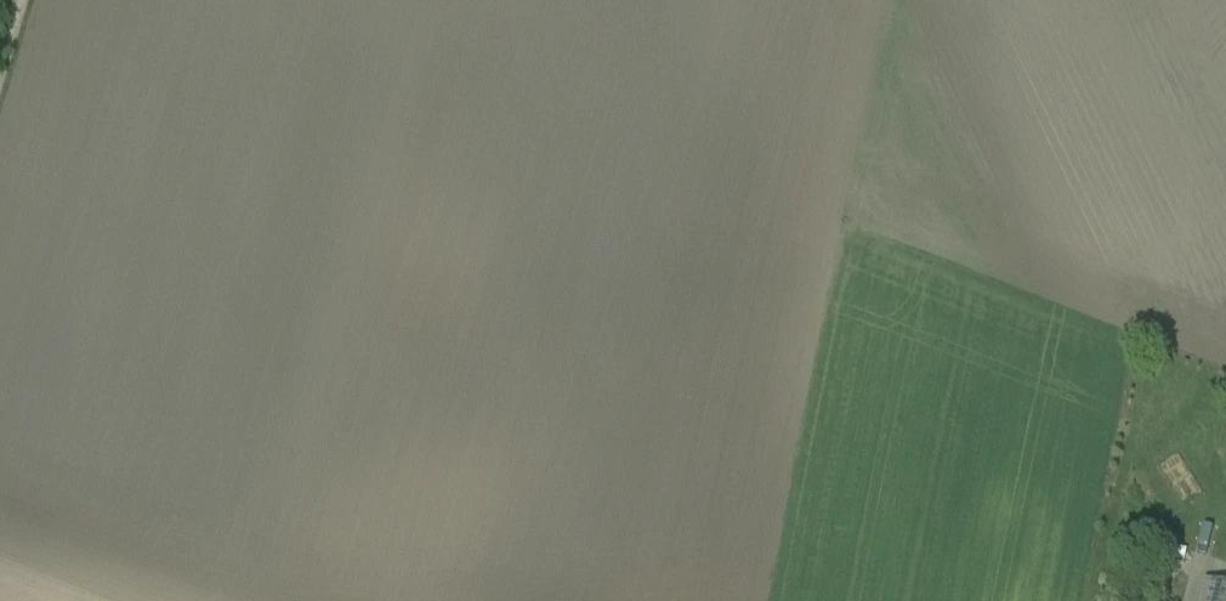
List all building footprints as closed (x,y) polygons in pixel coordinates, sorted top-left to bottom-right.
[(1204,580),(1199,600),(1225,600),(1225,586),(1204,580)]
